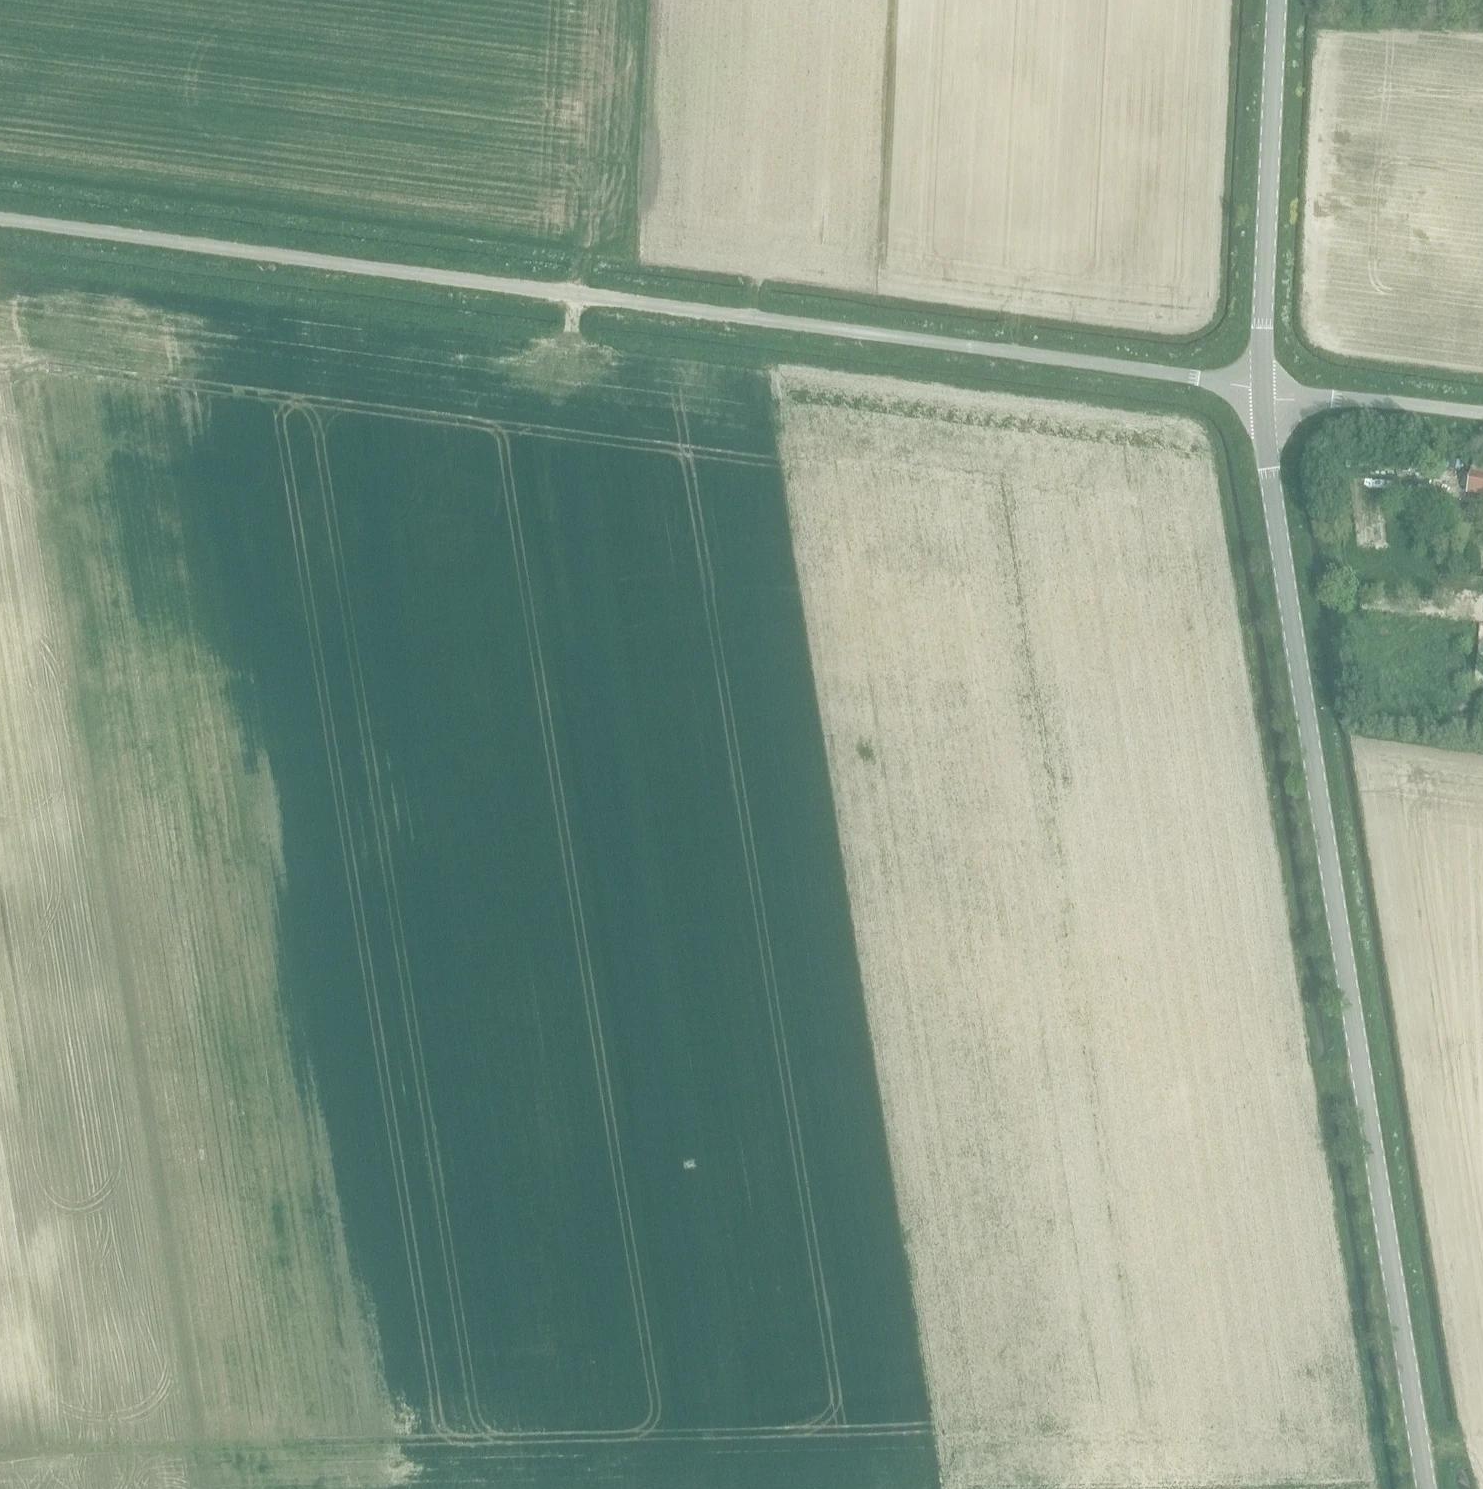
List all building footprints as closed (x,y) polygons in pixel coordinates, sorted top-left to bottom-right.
[(1482,497),(1482,476),(1472,474),(1469,495),(1482,497)]
